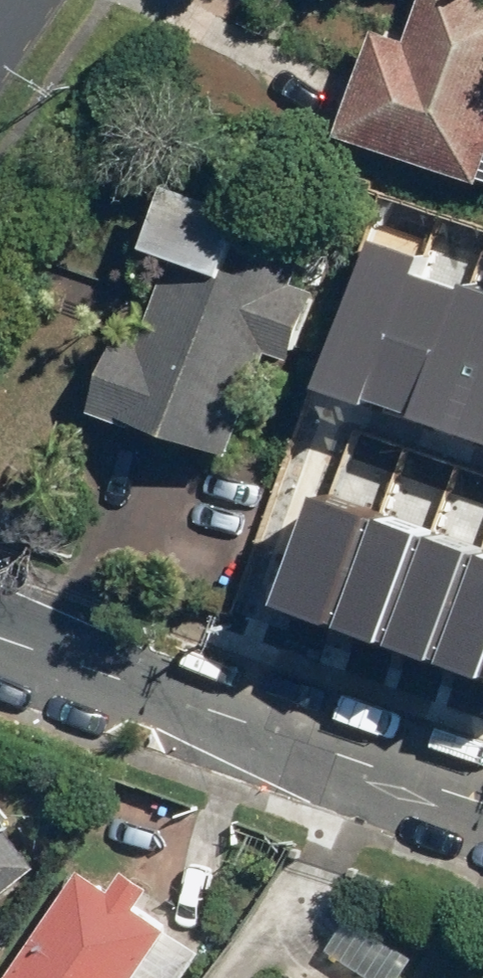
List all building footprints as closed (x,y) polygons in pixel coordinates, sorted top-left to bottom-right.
[(482,180),(482,0),(421,0),(408,38),(376,27),(340,133),(482,180)] [(89,407),(232,453),(266,350),(288,357),(311,287),(289,279),(303,235),(167,191),(150,244),(165,249),(134,344),(112,337),(89,407)] [(413,258),(362,241),(311,389),(361,407),(363,400),(407,274),(413,258)] [(450,289),(407,274),(363,400),(407,415),(450,289)] [(407,415),(464,435),(482,380),(482,294),(452,283),(450,289),(407,415)] [(464,435),(482,441),(482,380),(464,435)] [(338,630),(375,521),(317,501),(279,609),(279,610),(338,630)] [(391,648),(428,540),(375,521),(338,630),(391,648)] [(439,665),(477,556),(428,540),(391,648),(439,665)] [(477,556),(439,665),(482,680),(482,558),(477,556)] [(0,794),(0,899),(43,865),(8,819),(15,813),(0,794)] [(81,866),(7,977),(144,977),(136,972),(169,922),(140,904),(153,885),(125,867),(112,886),(81,866)]
